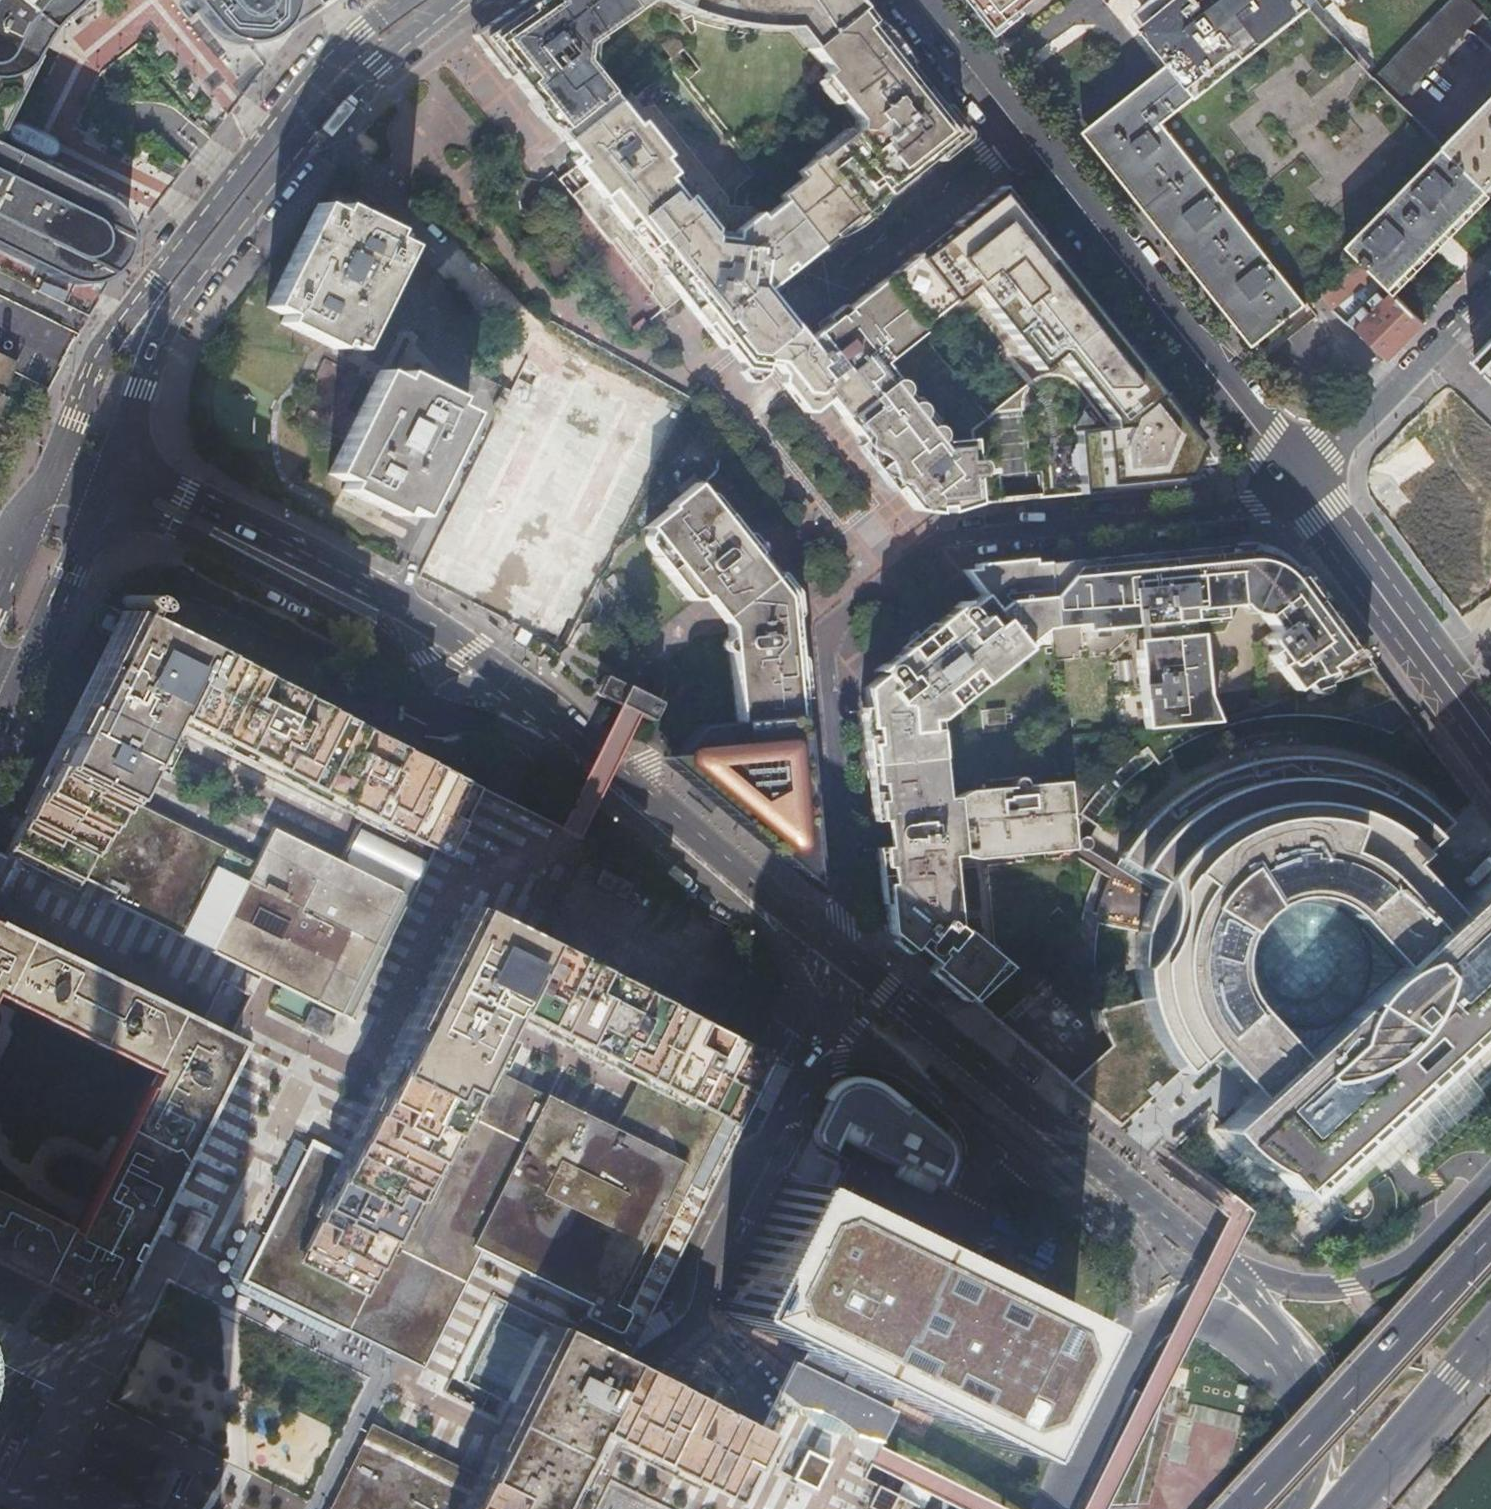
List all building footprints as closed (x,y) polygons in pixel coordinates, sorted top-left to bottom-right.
[(19,77),(30,56),(45,27),(45,26),(66,8),(77,0),(0,0),(0,113),(19,77)] [(209,35),(215,39),(222,42),(229,44),(236,44),(243,44),(250,42),(256,39),(309,0),(181,0),(209,35)] [(479,40),(563,144),(587,125),(614,103),(585,68),(588,66),(590,47),(588,44),(632,12),(624,0),(536,0),(479,40)] [(650,0),(624,0),(632,12),(650,0)] [(672,11),(700,23),(717,28),(744,31),(753,31),(794,29),(810,49),(860,9),(853,0),(656,0),(672,11)] [(996,25),(1029,0),(977,0),(996,25)] [(1396,98),(1374,76),(1308,5),(1314,0),(1146,0),(1142,3),(1144,6),(1138,10),(1177,60),(1086,133),(1252,344),(1321,292),(1363,261),(1377,275),(1390,287),(1487,188),(1442,144),(1396,98)] [(1481,13),(1468,0),(1449,0),(1374,76),(1396,98),(1481,13)] [(860,9),(810,49),(827,71),(819,77),(854,119),(853,129),(816,158),(814,155),(794,171),(799,178),(776,196),(781,201),(817,247),(959,135),(860,9)] [(772,367),(808,415),(825,401),(841,421),(866,401),(815,335),(804,343),(778,310),(762,290),(817,247),(781,201),(760,218),(751,206),(719,204),(628,92),(614,103),(587,125),(563,144),(579,164),(570,171),(582,185),(572,194),(584,210),(582,212),(607,243),(611,240),(648,285),(646,297),(658,312),(681,294),(724,348),(753,383),(772,367)] [(1442,144),(1487,188),(1490,186),(1490,187),(1490,95),(1442,144)] [(62,280),(71,282),(79,282),(87,281),(94,279),(101,275),(107,270),(112,264),(116,257),(119,250),(120,243),(120,235),(119,227),(117,220),(113,213),(108,207),(102,202),(96,198),(15,159),(0,151),(0,250),(62,280)] [(986,414),(988,417),(994,412),(1021,409),(1021,407),(1020,405),(1020,403),(1021,401),(1021,400),(1022,395),(1024,391),(1027,387),(1029,384),(1038,378),(1043,376),(1048,375),(1054,376),(1057,376),(1060,377),(1062,378),(1065,380),(1068,381),(1071,382),(1072,383),(1108,429),(1123,427),(1126,422),(1163,392),(1158,386),(1153,390),(1020,223),(1025,218),(1000,186),(955,222),(958,226),(919,256),(916,253),(880,282),(914,324),(968,282),(1034,366),(1055,349),(1066,363),(1050,374),(1047,373),(1044,372),(1041,373),(1038,373),(1036,374),(1033,376),(986,414)] [(1490,197),(1490,192),(1487,188),(1390,287),(1393,289),(1396,292),(1490,197)] [(332,348),(335,340),(352,349),(403,247),(386,238),(390,231),(337,206),(334,213),(317,205),(312,215),(267,306),(284,314),(280,322),(332,348)] [(607,243),(582,212),(580,214),(605,244),(607,243)] [(1363,261),(1321,292),(1333,306),(1377,275),(1363,261)] [(892,485),(912,511),(976,505),(970,431),(988,417),(986,414),(914,324),(880,282),(815,335),(866,401),(841,421),(861,446),(867,441),(881,459),(875,464),(878,467),(884,462),(898,480),(892,485)] [(1356,326),(1388,358),(1425,321),(1396,292),(1393,289),(1383,299),(1375,292),(1367,300),(1375,307),(1369,312),(1362,305),(1347,321),(1354,328),(1356,326)] [(440,591),(439,594),(532,640),(535,634),(545,613),(536,609),(542,597),(491,572),(512,531),(507,517),(505,516),(514,494),(516,495),(528,489),(540,466),(537,459),(544,457),(558,430),(557,424),(566,421),(568,427),(596,440),(602,439),(604,444),(630,457),(642,454),(651,436),(665,443),(683,407),(566,349),(542,327),(513,386),(517,388),(466,498),(464,497),(431,563),(434,565),(429,576),(427,580),(442,588),(440,591)] [(1473,356),(1490,374),(1490,337),(1473,356)] [(10,393),(4,390),(17,364),(20,358),(0,349),(0,413),(10,393)] [(397,506),(415,515),(465,414),(447,405),(451,398),(399,373),(395,380),(378,372),(329,473),(346,481),(342,490),(393,515),(397,506)] [(976,505),(1177,485),(1176,473),(1188,447),(1199,438),(1163,392),(1126,422),(1123,427),(1108,429),(1072,383),(1071,382),(1068,381),(1065,380),(1062,378),(1060,377),(1057,376),(1054,376),(1048,375),(1043,376),(1038,378),(1029,384),(1027,387),(1024,391),(1022,395),(1021,400),(1021,401),(1020,403),(1020,405),(1021,407),(1021,409),(994,412),(988,417),(970,431),(976,505)] [(646,462),(642,454),(630,457),(632,466),(626,468),(607,508),(612,527),(621,532),(654,466),(646,462)] [(598,489),(602,464),(580,459),(575,485),(598,489)] [(797,716),(802,715),(789,595),(767,566),(726,513),(720,518),(694,484),(667,507),(669,509),(647,527),(665,551),(657,557),(686,595),(687,596),(688,597),(690,598),(691,598),(693,599),(696,599),(700,598),(710,590),(720,601),(728,612),(730,631),(740,721),(797,716)] [(1243,550),(1045,568),(1051,626),(1082,623),(1083,627),(1143,622),(1145,646),(1136,647),(1145,726),(1208,720),(1205,690),(1198,690),(1191,622),(1232,618),(1239,602),(1239,598),(1242,597),(1264,607),(1266,610),(1262,613),(1275,629),(1257,642),(1263,703),(1368,666),(1293,571),(1279,582),(1270,576),(1264,573),(1252,569),(1245,568),(1243,550)] [(1045,562),(974,568),(976,587),(981,594),(953,616),(957,621),(942,633),(933,622),(927,627),(924,627),(920,626),(916,628),(910,632),(909,634),(909,637),(909,641),(902,646),(911,657),(896,669),(892,663),(865,685),(872,753),(873,764),(940,757),(943,784),(944,784),(938,728),(927,729),(926,719),(935,718),(951,705),(948,701),(976,679),(979,682),(1002,665),(999,661),(1043,627),(1051,626),(1045,568),(1045,562)] [(186,591),(181,589),(175,587),(169,585),(163,586),(157,587),(151,590),(147,595),(144,600),(142,606),(141,612),(142,618),(145,624),(147,628),(315,710),(318,709),(321,708),(327,705),(331,701),(334,695),(336,689),(337,683),(336,677),(333,671),(330,666),(325,662),(319,660),(266,632),(186,591)] [(7,858),(74,891),(76,887),(77,885),(81,878),(120,799),(154,730),(160,717),(270,771),(361,816),(431,850),(441,830),(464,783),(426,765),(420,762),(407,755),(395,749),(382,743),(315,710),(147,628),(126,617),(72,725),(68,734),(13,844),(7,858)] [(646,694),(604,674),(599,683),(595,693),(613,702),(623,706),(633,711),(637,713),(650,719),(655,709),(659,700),(646,694)] [(695,726),(672,753),(672,764),(670,767),(675,771),(678,768),(693,781),(691,784),(696,789),(698,785),(713,798),(711,801),(716,806),(718,802),(734,816),(731,819),(736,823),(739,820),(755,833),(752,836),(757,841),(760,837),(775,851),(773,854),(777,858),(780,855),(796,868),(793,871),(798,876),(801,872),(802,871),(816,870),(804,735),(799,736),(797,716),(740,721),(695,726)] [(1251,1092),(1452,908),(1410,866),(1456,825),(1429,800),(1399,779),(1366,764),(1330,755),(1293,752),(1257,756),(1222,766),(1189,782),(1159,804),(1133,830),(1125,842),(1163,868),(1150,888),(1140,910),(1134,933),(1133,958),(1136,982),(1142,1005),(1153,1026),(1168,1046),(1185,1062),(1207,1042),(1251,1092)] [(940,757),(873,764),(879,818),(900,816),(903,842),(882,845),(891,929),(912,946),(922,935),(942,951),(933,962),(975,997),(1012,963),(965,925),(963,928),(957,922),(958,922),(951,852),(962,852),(976,859),(1073,849),(1066,780),(968,790),(956,797),(945,797),(944,784),(943,784),(940,757)] [(120,799),(81,878),(114,894),(110,902),(142,917),(198,945),(211,951),(222,956),(256,973),(278,984),(336,1012),(346,1018),(348,1018),(379,954),(410,892),(431,850),(361,816),(337,864),(323,857),(312,852),(270,831),(254,865),(241,858),(185,831),(153,815),(120,799)] [(1251,1092),(1216,1124),(1229,1140),(1245,1153),(1263,1164),(1267,1166),(1286,1184),(1490,996),(1490,874),(1490,873),(1452,908),(1251,1092)] [(76,885),(56,875),(54,877),(53,877),(52,877),(51,877),(51,878),(48,883),(45,889),(45,890),(46,891),(46,892),(67,902),(68,902),(69,902),(69,901),(74,891),(76,887),(76,886),(76,885)] [(641,1077),(716,1114),(749,1046),(688,1016),(542,944),(476,912),(470,909),(449,952),(438,974),(421,1008),(416,1019),(410,1031),(359,1133),(347,1159),(324,1205),(312,1229),(307,1239),(301,1251),(317,1259),(334,1268),(368,1284),(374,1272),(477,1064),(483,1052),(488,1041),(504,1010),(641,1077)] [(62,959),(0,928),(0,999),(150,1073),(109,1156),(102,1170),(92,1165),(64,1151),(62,1151),(60,1151),(58,1151),(56,1151),(54,1151),(52,1151),(50,1152),(48,1153),(46,1154),(45,1156),(43,1157),(42,1159),(41,1160),(40,1162),(40,1163),(39,1165),(39,1167),(39,1170),(39,1171),(39,1173),(39,1176),(40,1179),(42,1182),(43,1184),(45,1186),(85,1206),(78,1218),(72,1231),(0,1196),(0,1263),(3,1264),(90,1307),(102,1313),(142,1232),(235,1044),(224,1038),(219,1036),(213,1033),(208,1030),(190,1021),(209,1031),(200,1026),(173,1013),(62,959)] [(302,1026),(300,1029),(322,1040),(333,1018),(311,1008),(302,1026)] [(749,1046),(716,1114),(641,1077),(614,1131),(546,1098),(540,1094),(534,1091),(477,1064),(374,1272),(368,1284),(334,1268),(317,1259),(301,1251),(307,1239),(312,1229),(324,1205),(347,1159),(310,1140),(306,1147),(287,1187),(285,1190),(276,1208),(275,1211),(273,1215),(264,1233),(240,1281),(277,1300),(294,1308),(311,1316),(344,1333),(401,1360),(407,1363),(413,1367),(473,1246),(506,1262),(521,1270),(589,1303),(616,1316),(609,1329),(600,1348),(619,1358),(622,1359),(638,1327),(683,1237),(705,1192),(772,1057),(768,1055),(752,1047),(749,1046)] [(821,1096),(822,1096),(827,1099),(828,1100),(812,1135),(813,1141),(816,1145),(839,1157),(845,1143),(937,1189),(941,1188),(944,1186),(955,1161),(955,1153),(954,1148),(952,1144),(948,1139),(890,1089),(885,1086),(877,1082),(868,1080),(859,1080),(847,1081),(834,1085),(827,1090),(821,1096)] [(306,1147),(292,1140),(270,1183),(285,1190),(287,1187),(306,1147)] [(824,1198),(783,1178),(718,1310),(798,1350),(887,1393),(936,1417),(1009,1453),(1074,1320),(1032,1300),(925,1248),(824,1198)] [(188,1213),(172,1246),(192,1256),(208,1223),(188,1213)] [(561,1483),(575,1454),(587,1430),(578,1426),(588,1405),(593,1407),(621,1421),(649,1434),(730,1474),(735,1476),(759,1426),(755,1424),(738,1416),(730,1412),(717,1406),(714,1404),(712,1403),(689,1392),(686,1391),(674,1385),(667,1381),(645,1371),(622,1359),(619,1358),(600,1348),(595,1346),(556,1327),(532,1377),(521,1398),(516,1408),(511,1419),(509,1422),(502,1436),(495,1450),(481,1479),(466,1508),(548,1508),(561,1483)] [(887,1393),(798,1350),(781,1385),(786,1389),(792,1391),(799,1392),(806,1395),(812,1397),(820,1401),(826,1405),(833,1409),(838,1413),(845,1419),(872,1424),(887,1393)] [(698,1384),(695,1390),(700,1392),(714,1399),(715,1399),(719,1401),(721,1402),(724,1396),(727,1390),(721,1387),(706,1380),(701,1378),(698,1384)] [(481,1479),(431,1454),(420,1449),(370,1424),(361,1441),(345,1473),(327,1508),(466,1508),(481,1479)] [(169,1464),(157,1458),(154,1463),(150,1473),(145,1483),(140,1493),(138,1498),(150,1504),(152,1499),(155,1494),(157,1489),(160,1484),(162,1479),(164,1474),(167,1469),(169,1464)] [(921,1496),(872,1472),(861,1495),(854,1508),(915,1508),(921,1496)]
